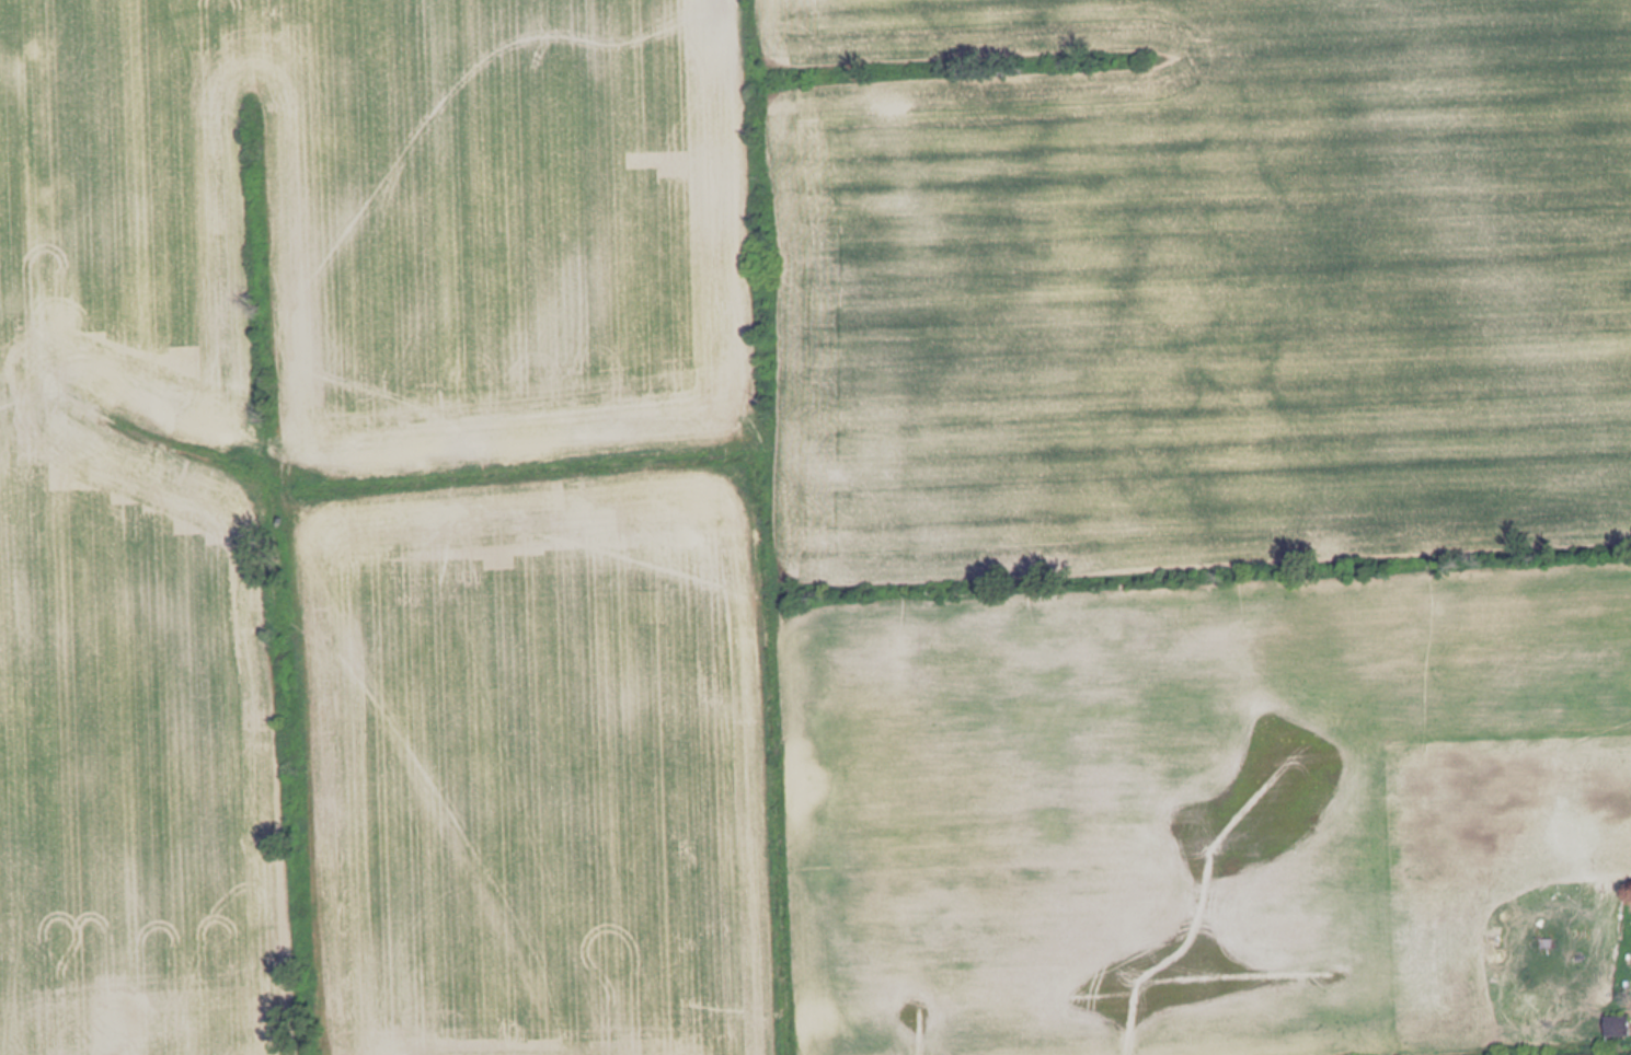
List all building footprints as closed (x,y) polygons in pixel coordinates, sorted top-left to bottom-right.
[(1626,1015),(1605,1015),(1605,1032),(1626,1032),(1626,1015)]
